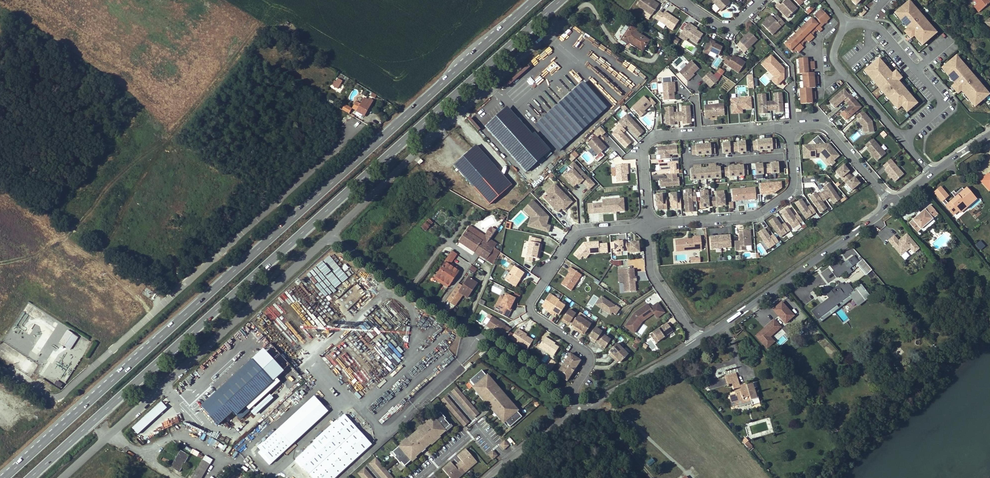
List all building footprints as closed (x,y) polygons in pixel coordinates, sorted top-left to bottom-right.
[(652,16),(659,5),(655,2),(654,4),(649,0),(640,0),(637,6),(652,16)] [(727,0),(711,0),(721,11),(730,3),(727,0)] [(775,5),(787,18),(797,9),(788,0),(785,0),(780,5),(778,2),(775,5)] [(922,45),(938,32),(911,0),(908,0),(894,12),(907,28),(904,31),(911,39),(914,36),(922,45)] [(982,10),(988,4),(985,0),(973,0),(977,4),(982,10)] [(979,13),(982,10),(977,4),(973,6),(979,13)] [(829,18),(821,9),(814,16),(817,19),(815,22),(811,18),(784,45),(792,53),(795,50),(798,53),(803,48),(800,45),(806,39),(809,42),(814,37),(811,34),(816,29),(819,32),(822,29),(820,27),(829,18)] [(660,12),(655,18),(673,30),(679,21),(664,12),(663,14),(660,12)] [(774,19),(771,16),(762,25),(772,35),(784,23),(777,16),(774,19)] [(692,25),(688,23),(681,33),(697,44),(703,34),(696,30),(691,27),(692,25)] [(642,51),(649,41),(635,31),(636,30),(630,27),(621,40),(627,43),(629,40),(631,42),(630,43),(642,51)] [(749,32),(739,42),(747,50),(757,40),(749,32)] [(675,36),(671,41),(676,44),(680,39),(675,36)] [(680,46),(693,54),(697,48),(685,40),(680,46)] [(709,40),(703,52),(708,54),(709,51),(718,56),(722,48),(719,46),(720,45),(709,40)] [(957,53),(940,66),(955,84),(948,89),(954,97),(961,91),(974,107),(989,95),(989,94),(957,53)] [(727,56),(723,63),(738,73),(745,63),(739,58),(738,60),(732,56),(731,58),(727,56)] [(783,69),(770,56),(762,64),(774,77),(771,79),(777,85),(783,79),(783,69)] [(880,56),(863,69),(896,111),(901,107),(902,109),(900,111),(906,119),(910,116),(907,112),(919,103),(900,79),(903,77),(897,69),(892,72),(880,56)] [(810,58),(798,59),(800,74),(802,74),(803,89),(799,89),(801,104),(812,104),(811,99),(815,99),(814,92),(810,92),(810,89),(814,88),(813,84),(818,84),(817,77),(814,77),(813,73),(811,73),(810,70),(815,69),(814,62),(810,62),(810,58)] [(690,61),(678,73),(686,81),(689,78),(688,77),(692,73),(698,68),(690,61)] [(630,63),(626,68),(631,71),(634,66),(630,63)] [(635,66),(631,72),(636,76),(640,70),(635,66)] [(747,74),(747,84),(757,84),(757,78),(753,77),(753,74),(747,74)] [(338,88),(342,80),(336,77),(331,85),(338,88)] [(558,151),(608,108),(584,80),(534,124),(558,151)] [(662,84),(664,101),(674,100),(674,92),(673,87),(675,87),(674,83),(662,84)] [(847,103),(853,98),(850,95),(849,96),(844,90),(830,102),(835,108),(844,100),(847,103)] [(770,102),(771,111),(775,110),(776,113),(783,112),(782,93),(774,94),(775,102),(770,102)] [(767,111),(771,111),(770,102),(766,102),(765,95),(758,95),(759,114),(767,114),(767,111)] [(643,96),(631,108),(640,117),(644,114),(642,112),(644,111),(651,104),(643,96)] [(742,110),(751,109),(750,98),(731,99),(732,110),(742,110)] [(853,98),(847,103),(850,107),(844,111),(849,117),(861,107),(853,98)] [(357,112),(365,117),(374,102),(370,99),(369,101),(364,99),(357,112)] [(611,107),(615,112),(620,107),(615,102),(611,107)] [(341,109),(349,113),(352,108),(345,103),(341,109)] [(723,104),(704,106),(705,118),(709,118),(709,117),(712,116),(724,115),(723,104)] [(682,124),(692,123),(691,105),(681,105),(682,111),(674,112),(674,106),(664,107),(665,125),(675,125),(675,122),(682,122),(682,124)] [(499,135),(514,122),(504,110),(485,127),(495,139),(499,135)] [(857,121),(862,126),(864,134),(873,133),(871,122),(862,111),(856,116),(859,119),(857,121)] [(627,114),(618,123),(620,125),(621,126),(623,129),(627,126),(637,137),(643,132),(627,114)] [(470,116),(467,118),(478,131),(480,128),(470,116)] [(529,139),(514,122),(499,135),(514,152),(529,139)] [(599,138),(605,132),(600,126),(593,133),(599,138)] [(623,129),(621,126),(618,129),(612,135),(625,148),(631,143),(622,133),(625,130),(623,129)] [(534,144),(540,139),(535,133),(529,139),(514,152),(529,169),(544,156),(534,144)] [(606,148),(595,136),(587,144),(598,155),(606,148)] [(830,164),(838,156),(829,145),(826,148),(824,146),(825,144),(818,136),(812,141),(815,144),(814,145),(803,146),(803,159),(809,158),(809,154),(816,153),(821,153),(830,164)] [(550,150),(540,139),(534,144),(544,156),(550,150)] [(753,142),(753,149),(757,149),(757,150),(765,150),(772,149),(772,148),(776,148),(775,140),(771,140),(771,139),(764,140),(756,140),(757,141),(753,142)] [(872,139),(865,145),(868,148),(867,149),(874,157),(877,161),(885,154),(872,139)] [(722,143),(723,153),(730,153),(730,152),(738,151),(738,152),(746,151),(745,141),(737,142),(737,143),(730,144),(730,142),(722,143)] [(691,147),(692,155),(696,154),(696,155),(711,154),(711,153),(715,153),(714,145),(710,145),(710,144),(703,145),(695,146),(695,147),(691,147)] [(457,168),(489,205),(508,188),(485,162),(489,159),(476,146),(454,166),(455,166),(454,167),(455,169),(457,168)] [(664,155),(664,159),(670,159),(669,154),(677,154),(676,146),(661,148),(661,155),(664,155)] [(903,175),(890,160),(883,166),(886,169),(885,170),(889,175),(892,178),(895,182),(903,175)] [(679,174),(678,162),(659,164),(659,171),(670,170),(670,175),(676,174),(679,174)] [(563,176),(573,187),(577,184),(580,181),(581,182),(589,190),(594,185),(587,177),(586,177),(573,163),(569,166),(571,168),(573,170),(568,174),(567,173),(563,176)] [(771,174),(779,173),(778,163),(770,164),(771,165),(763,165),(763,164),(755,165),(756,175),(764,175),(763,173),(771,173),(771,174)] [(627,169),(627,164),(615,165),(617,182),(627,181),(626,174),(626,169),(627,169)] [(690,170),(691,181),(721,178),(720,167),(717,168),(716,164),(709,165),(709,168),(701,169),(701,165),(693,166),(694,170),(690,170)] [(850,176),(848,173),(849,172),(847,169),(844,165),(836,172),(844,181),(850,176)] [(725,168),(725,177),(729,176),(729,177),(744,176),(744,175),(748,175),(748,166),(744,167),(744,166),(729,167),(729,168),(725,168)] [(670,175),(668,175),(668,179),(660,180),(660,187),(679,186),(679,178),(677,178),(676,174),(670,175)] [(989,175),(989,174),(981,181),(989,190),(989,189),(989,187),(989,185),(989,184),(989,175)] [(854,178),(853,179),(850,176),(844,181),(852,191),(859,184),(856,180),(854,178)] [(782,181),(760,183),(761,193),(783,191),(782,181)] [(824,190),(821,193),(826,200),(829,197),(834,204),(840,199),(829,184),(823,188),(824,190)] [(549,205),(557,213),(561,209),(560,207),(564,203),(565,204),(567,204),(570,202),(554,185),(546,193),(553,201),(549,205)] [(933,192),(942,202),(949,195),(941,185),(933,192)] [(945,205),(954,215),(959,210),(961,213),(978,198),(966,185),(955,195),(956,195),(945,205)] [(731,190),(732,201),(756,200),(755,188),(731,190)] [(696,202),(696,193),(691,193),(686,194),(684,194),(685,213),(693,212),(692,202),(696,202)] [(826,200),(821,193),(817,195),(816,193),(810,197),(821,213),(827,209),(822,202),(826,200)] [(681,209),(680,199),(676,200),(676,194),(669,194),(670,205),(672,206),(672,209),(681,209)] [(667,210),(666,200),(662,201),(662,195),(655,195),(656,206),(657,207),(658,210),(667,210)] [(712,198),(713,207),(725,206),(724,196),(716,196),(716,198),(712,198)] [(624,197),(602,198),(602,203),(587,203),(588,214),(625,212),(624,197)] [(701,208),(713,207),(712,198),(708,198),(708,197),(700,198),(701,208)] [(530,217),(527,227),(549,232),(551,225),(547,224),(549,216),(533,199),(522,210),(530,217)] [(806,220),(816,213),(811,206),(807,208),(801,200),(795,204),(806,220)] [(571,203),(570,202),(567,204),(565,204),(564,203),(560,207),(561,209),(563,211),(571,203)] [(921,213),(917,217),(910,223),(918,233),(939,215),(931,206),(921,213)] [(793,229),(803,222),(798,215),(794,217),(788,209),(782,213),(793,229)] [(780,238),(790,231),(785,224),(781,226),(775,218),(769,222),(780,238)] [(429,220),(422,227),(426,230),(428,228),(432,223),(430,221),(429,220)] [(459,242),(475,252),(485,237),(469,226),(459,242)] [(491,227),(485,237),(490,240),(495,230),(491,227)] [(769,249),(778,242),(773,235),(770,237),(764,229),(758,233),(769,249)] [(751,246),(750,231),(739,232),(740,241),(734,242),(735,251),(746,251),(745,247),(751,246)] [(920,250),(908,235),(904,238),(904,241),(904,242),(903,243),(902,242),(899,242),(895,237),(889,242),(902,257),(911,249),(915,254),(920,250)] [(731,236),(710,237),(711,250),(732,248),(731,236)] [(475,252),(480,255),(490,240),(485,237),(475,252)] [(702,250),(701,237),(693,237),(693,239),(675,241),(676,252),(702,250)] [(540,240),(530,238),(526,257),(532,258),(537,259),(539,253),(537,252),(538,249),(540,249),(541,245),(539,244),(540,240)] [(490,240),(480,255),(492,263),(496,257),(499,252),(494,248),(497,244),(490,240)] [(627,250),(626,241),(614,242),(614,245),(615,253),(616,252),(621,252),(623,252),(623,251),(627,250)] [(630,244),(626,244),(627,253),(631,252),(631,253),(639,253),(638,242),(630,243),(630,244)] [(607,253),(606,244),(598,245),(598,243),(584,244),(577,252),(582,256),(585,253),(588,256),(589,254),(607,253)] [(449,286),(458,272),(448,265),(449,263),(456,254),(452,252),(435,276),(436,277),(448,285),(449,286)] [(582,256),(577,252),(574,256),(579,260),(582,256)] [(857,262),(853,256),(833,271),(837,277),(857,262)] [(337,258),(327,264),(339,282),(349,276),(337,258)] [(334,288),(341,283),(321,260),(315,266),(306,274),(311,280),(314,277),(330,296),(336,291),(334,288)] [(870,270),(862,260),(858,263),(866,273),(867,273),(870,270)] [(459,270),(449,263),(448,265),(458,272),(459,270)] [(472,265),(467,273),(472,276),(477,269),(472,265)] [(519,280),(524,273),(515,266),(505,280),(514,286),(518,280),(519,280)] [(582,275),(571,268),(568,271),(570,272),(562,285),(571,291),(582,275)] [(634,269),(623,270),(625,293),(635,292),(634,281),(634,278),(634,269)] [(447,287),(448,285),(436,277),(434,279),(447,287)] [(477,283),(469,278),(460,293),(467,298),(477,283)] [(493,283),(490,290),(498,294),(501,287),(493,283)] [(843,286),(841,283),(827,294),(829,297),(815,307),(824,318),(832,312),(835,315),(839,316),(840,315),(841,310),(837,305),(835,304),(838,302),(841,306),(852,298),(849,293),(850,292),(860,304),(865,299),(856,287),(853,290),(848,283),(843,286)] [(515,299),(506,294),(505,297),(501,305),(497,303),(495,307),(500,310),(499,313),(508,318),(511,310),(510,310),(512,306),(515,299)] [(559,302),(560,300),(550,294),(542,306),(547,309),(549,310),(548,311),(551,313),(559,302)] [(601,297),(595,305),(610,315),(612,313),(615,315),(619,308),(616,306),(615,307),(601,297)] [(786,324),(795,315),(782,300),(772,309),(786,324)] [(559,302),(551,313),(554,315),(555,314),(556,313),(557,314),(559,315),(565,306),(559,302)] [(664,312),(657,302),(650,307),(647,303),(636,311),(637,312),(635,313),(634,313),(627,322),(633,326),(636,322),(639,324),(642,321),(653,313),(656,317),(664,312)] [(575,316),(576,315),(569,310),(562,321),(565,323),(566,322),(568,323),(570,324),(575,316)] [(574,329),(577,332),(585,321),(578,316),(577,318),(572,325),(574,327),(575,328),(574,329)] [(504,336),(511,330),(492,317),(486,326),(500,335),(501,334),(504,336)] [(767,349),(775,341),(771,336),(782,327),(774,318),(754,335),(767,349)] [(585,321),(577,332),(580,334),(581,333),(582,332),(583,333),(585,335),(591,325),(585,321)] [(634,332),(639,324),(636,322),(633,326),(627,322),(624,326),(634,332)] [(655,342),(672,330),(667,322),(649,334),(655,342)] [(600,335),(602,333),(596,328),(589,337),(591,338),(593,339),(592,341),(595,343),(596,342),(600,335)] [(68,329),(60,341),(71,348),(79,336),(68,329)] [(526,336),(521,333),(522,332),(518,329),(517,329),(511,339),(527,350),(533,341),(526,336)] [(600,335),(596,342),(599,344),(598,345),(600,345),(602,347),(605,349),(611,341),(604,336),(603,337),(600,335)] [(645,339),(650,350),(656,348),(651,336),(645,339)] [(554,345),(552,343),(552,342),(545,338),(539,347),(546,352),(553,357),(559,348),(554,345)] [(611,357),(613,359),(623,350),(617,344),(609,352),(611,354),(612,355),(611,356),(611,357)] [(623,350),(613,359),(616,362),(618,361),(619,362),(620,364),(628,356),(623,350)] [(570,354),(556,375),(567,382),(572,374),(575,369),(581,361),(570,354)] [(395,355),(391,360),(396,365),(401,361),(395,355)] [(232,411),(268,379),(251,360),(200,406),(218,425),(232,411)] [(292,375),(294,373),(297,376),(299,374),(291,367),(288,371),(292,375)] [(523,416),(484,368),(468,381),(503,424),(506,421),(510,426),(523,416)] [(739,407),(751,403),(752,403),(752,405),(760,403),(758,397),(757,398),(753,384),(747,385),(747,387),(741,389),(736,374),(732,375),(734,383),(733,383),(736,394),(733,395),(730,396),(732,402),(737,401),(739,407)] [(725,377),(727,384),(729,384),(730,384),(733,383),(734,383),(732,375),(725,377)] [(275,387),(268,379),(232,411),(240,419),(275,387)] [(301,387),(306,393),(311,389),(306,383),(301,387)] [(474,418),(479,413),(456,386),(451,391),(474,418)] [(446,395),(441,400),(464,426),(470,421),(446,395)] [(314,397),(277,430),(288,442),(290,440),(292,442),(327,411),(314,397)] [(132,427),(137,434),(167,407),(161,401),(132,427)] [(402,466),(453,428),(441,411),(390,449),(402,466)] [(160,421),(163,429),(181,422),(178,414),(160,421)] [(344,415),(295,459),(313,477),(333,477),(371,444),(344,415)] [(204,440),(206,432),(200,430),(197,438),(204,440)] [(261,444),(260,443),(256,446),(271,462),(292,442),(290,440),(288,442),(277,430),(261,444)] [(209,437),(206,443),(216,447),(219,441),(209,437)] [(747,438),(743,441),(750,450),(753,447),(749,442),(750,441),(749,440),(747,438)] [(504,440),(499,445),(504,450),(509,445),(504,440)] [(217,448),(224,451),(226,446),(220,442),(217,448)] [(234,458),(237,451),(229,447),(225,453),(234,458)] [(450,477),(459,477),(478,463),(466,448),(457,455),(461,460),(454,465),(451,461),(442,468),(450,477)] [(487,454),(492,459),(498,455),(493,449),(487,454)] [(189,456),(180,451),(171,468),(179,473),(189,456)] [(368,463),(381,477),(394,477),(375,457),(368,463)] [(202,460),(190,477),(201,477),(209,464),(202,460)] [(364,467),(357,473),(361,477),(374,477),(364,467)]
